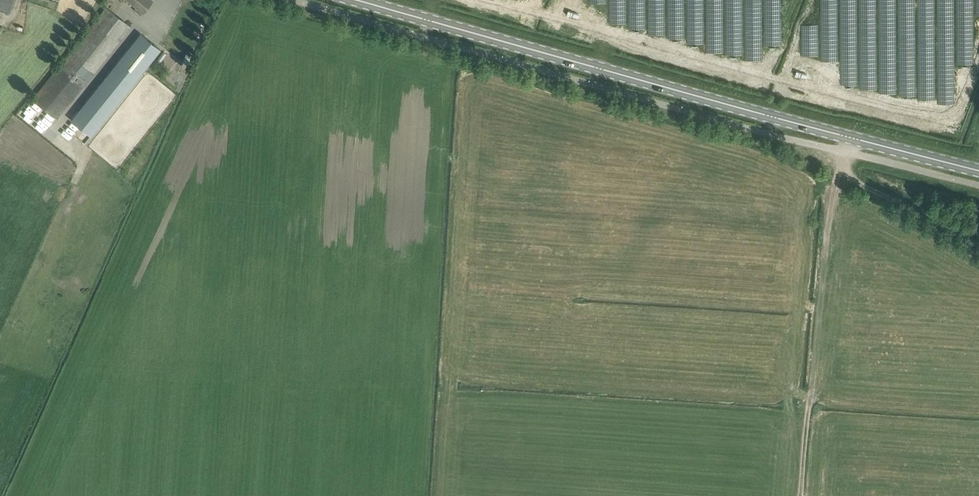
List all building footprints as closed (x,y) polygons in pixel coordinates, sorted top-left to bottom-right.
[(13,0),(0,0),(0,10),(9,13),(13,0)] [(137,7),(135,10),(140,14),(151,0),(128,0),(137,7)] [(55,118),(131,26),(107,7),(32,98),(55,118)] [(160,49),(140,33),(71,120),(91,136),(160,49)]
